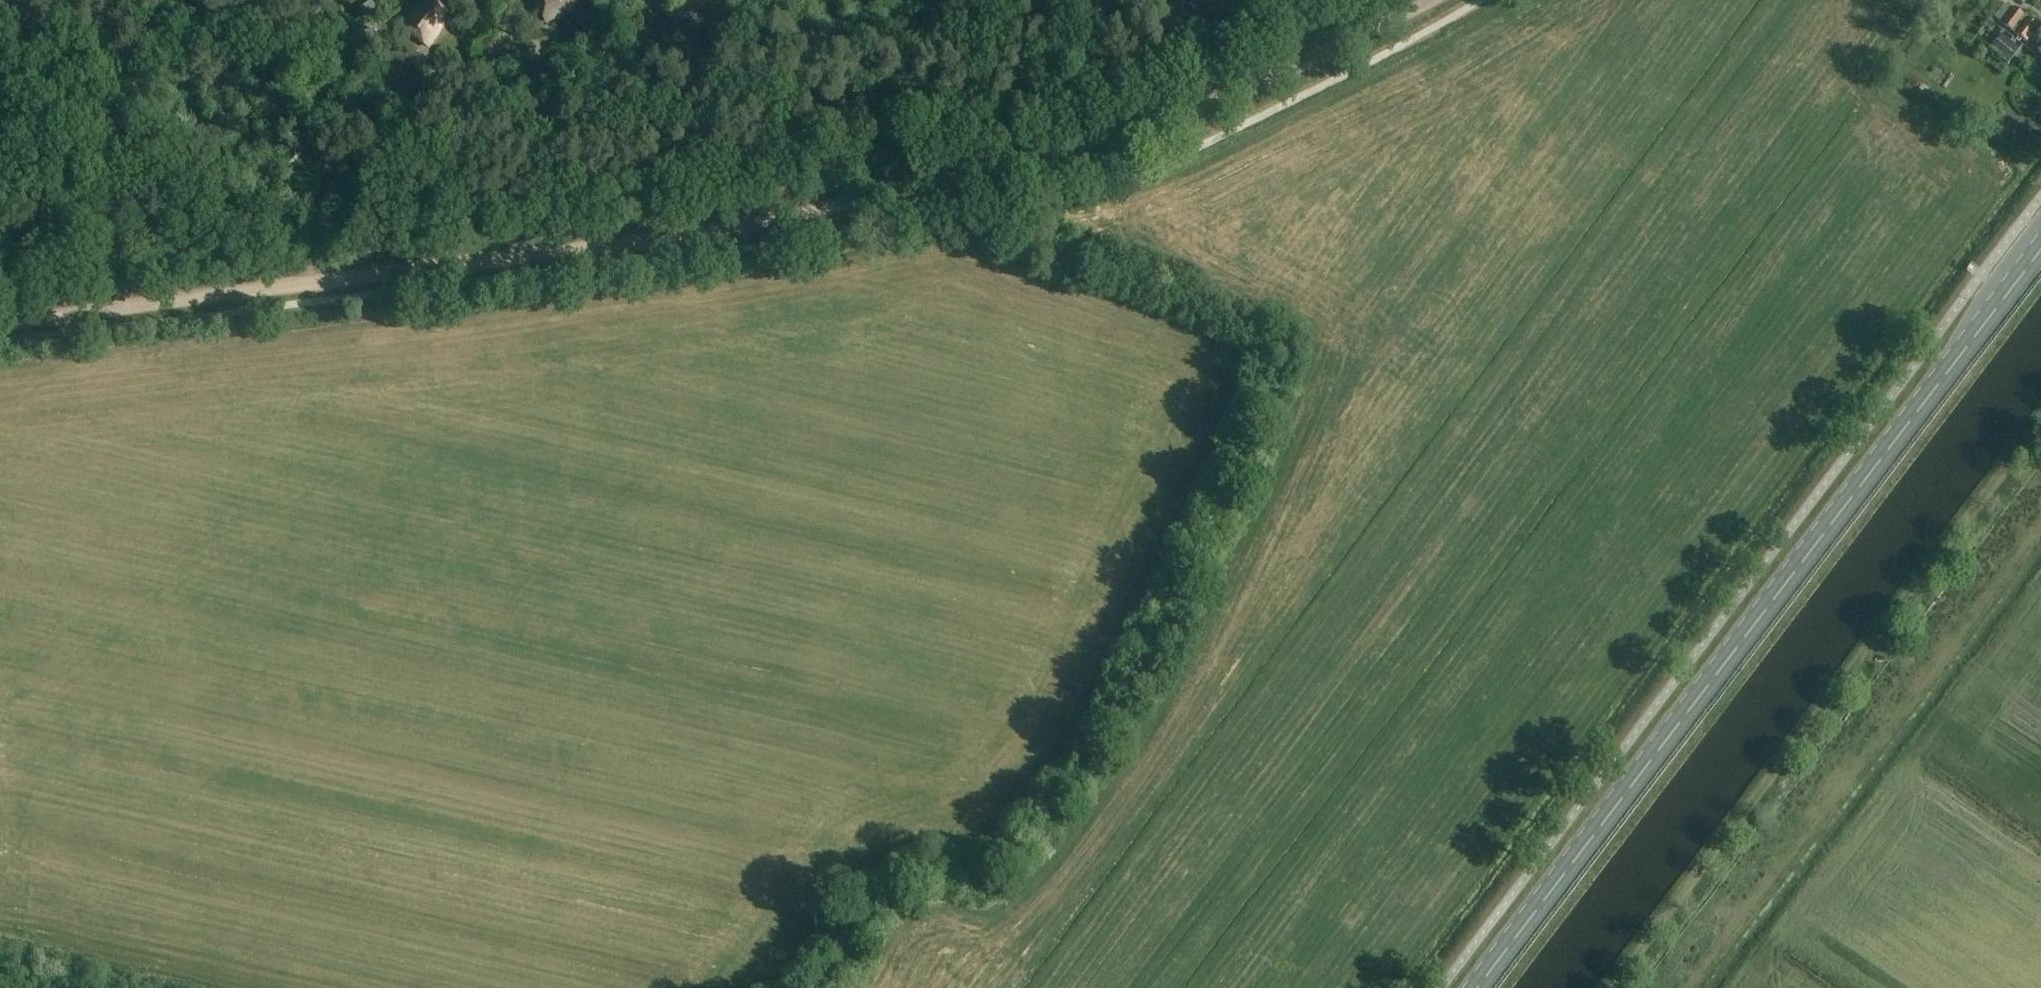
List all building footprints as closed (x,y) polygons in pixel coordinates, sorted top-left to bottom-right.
[(447,12),(431,0),(428,0),(416,16),(413,14),(402,28),(427,47),(443,25),(440,23),(447,12)] [(579,0),(535,0),(545,21),(570,10),(568,6),(580,1),(579,0)] [(377,12),(371,1),(360,8),(367,18),(377,12)] [(1994,18),(2011,31),(2023,16),(2013,8),(2006,3),(1994,18)] [(2011,31),(2015,35),(2025,42),(2029,36),(2033,39),(2037,33),(2040,28),(2040,26),(2038,24),(2037,26),(2023,16),(2011,31)] [(2040,88),(2040,60),(1986,21),(1973,39),(2040,88)] [(372,31),(364,34),(369,44),(376,40),(372,31)]
